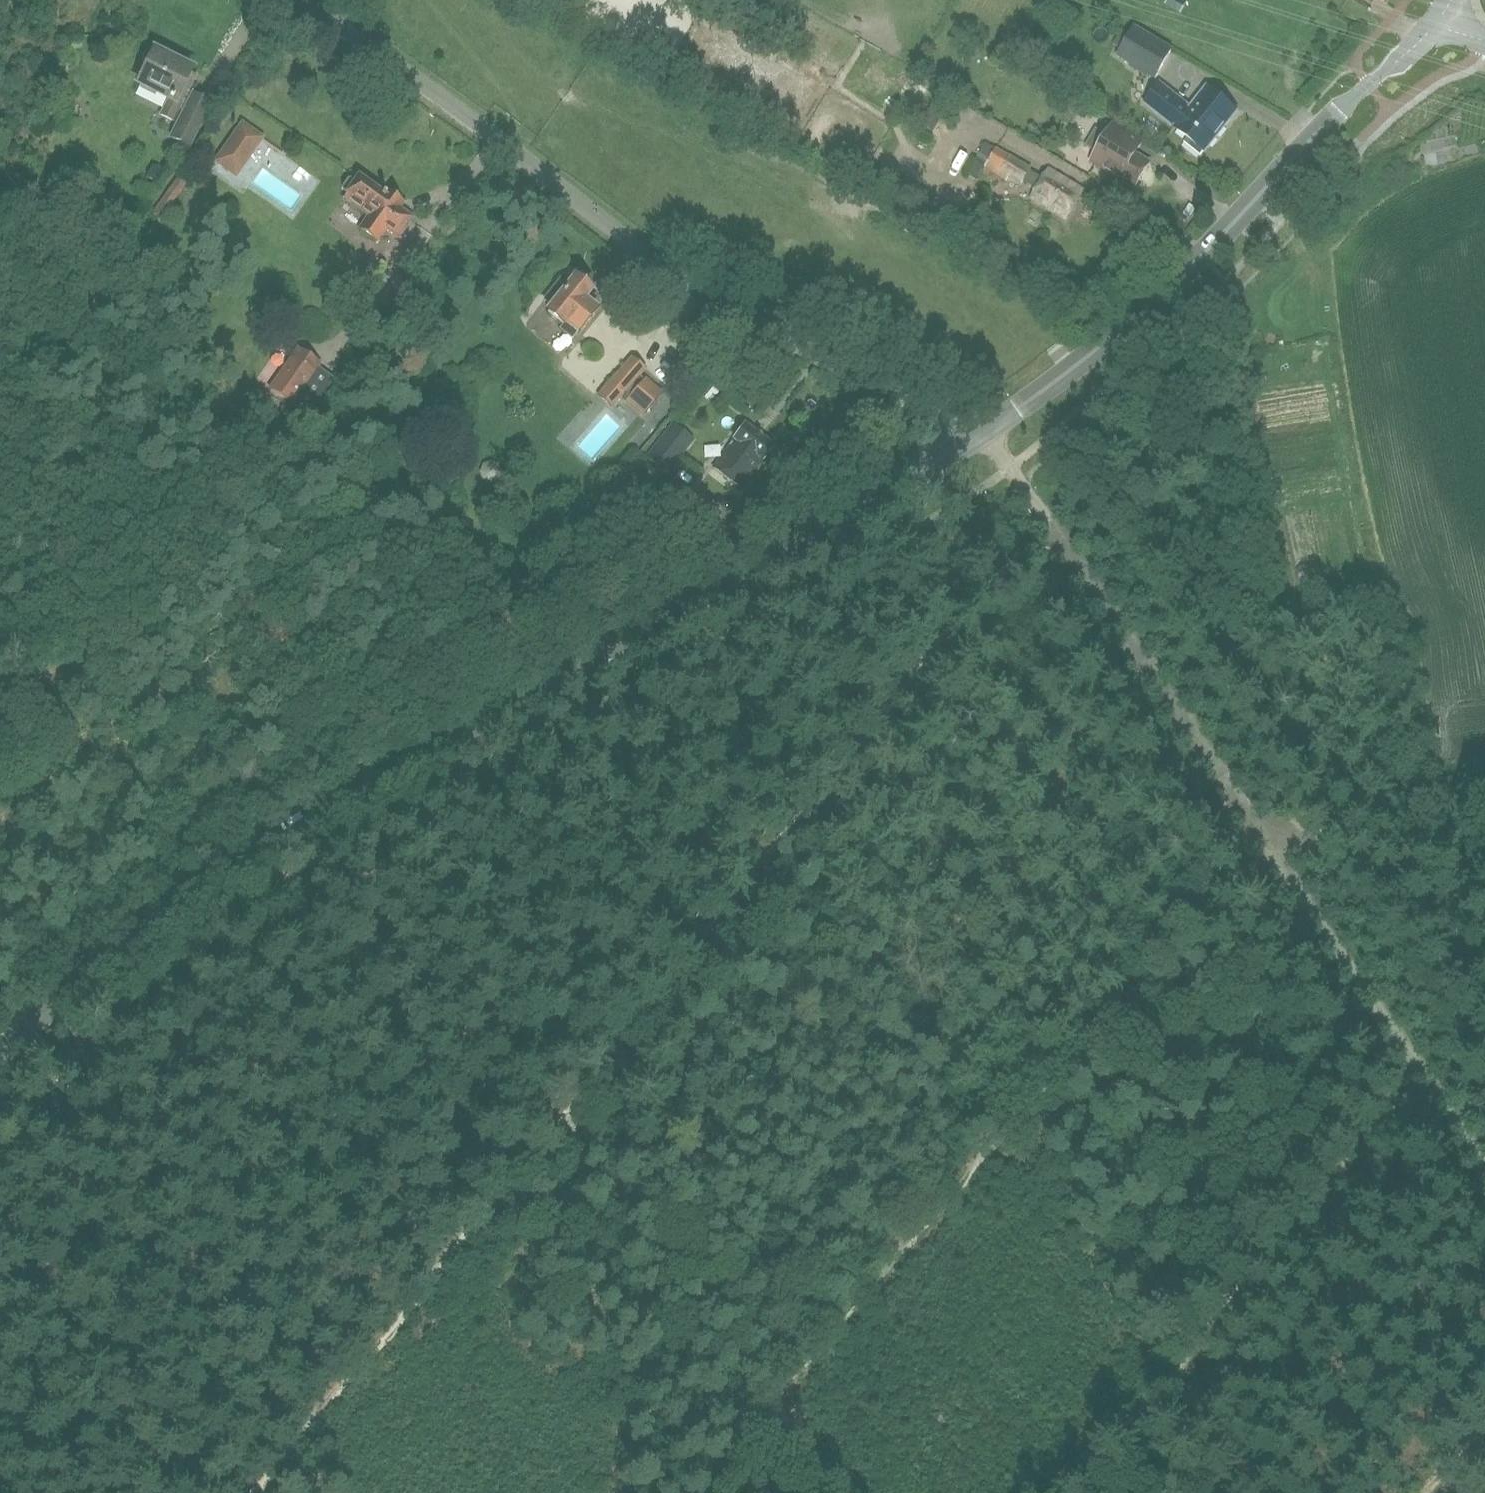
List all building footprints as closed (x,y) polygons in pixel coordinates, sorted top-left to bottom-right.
[(1116,56),(1155,80),(1174,49),(1135,25),(1116,56)] [(138,83),(167,97),(158,114),(167,118),(176,123),(170,136),(190,146),(210,101),(188,90),(190,86),(183,83),(190,69),(154,51),(138,83)] [(1184,141),(1200,155),(1236,110),(1219,96),(1218,98),(1206,88),(1190,108),(1160,84),(1145,102),(1175,126),(1174,127),(1187,137),(1184,141)] [(243,119),(216,158),(227,166),(254,127),(243,119)] [(1149,163),(1135,154),(1142,142),(1114,125),(1091,163),(1134,188),(1149,163)] [(1023,181),(1038,190),(1033,198),(1066,218),(1083,190),(1049,170),(1044,179),(1030,170),(1032,167),(1011,153),(1009,157),(985,142),(974,159),(977,161),(969,174),(976,178),(983,166),(1006,180),(1009,177),(1020,184),(1023,181)] [(358,173),(343,163),(317,202),(332,212),(334,209),(360,227),(358,230),(373,240),(383,225),(396,234),(407,216),(395,208),(400,200),(385,190),(382,194),(379,192),(378,193),(355,177),(358,173)] [(187,183),(178,176),(153,210),(161,217),(187,183)] [(563,276),(544,299),(551,305),(546,312),(562,324),(559,328),(566,333),(570,327),(576,332),(595,309),(588,304),(593,298),(587,294),(590,291),(574,278),(570,282),(563,276)] [(297,347),(268,388),(292,405),(295,402),(310,413),(334,378),(319,368),(322,364),(297,347)] [(646,368),(632,355),(608,382),(623,396),(646,368)] [(624,399),(595,443),(616,456),(644,412),(624,399)] [(667,474),(694,439),(673,422),(645,456),(667,474)] [(744,423),(732,439),(733,439),(712,466),(740,487),(761,460),(773,445),(744,423)] [(482,463),(479,470),(483,478),(490,480),(497,477),(500,470),(497,463),(489,460),(482,463)]
